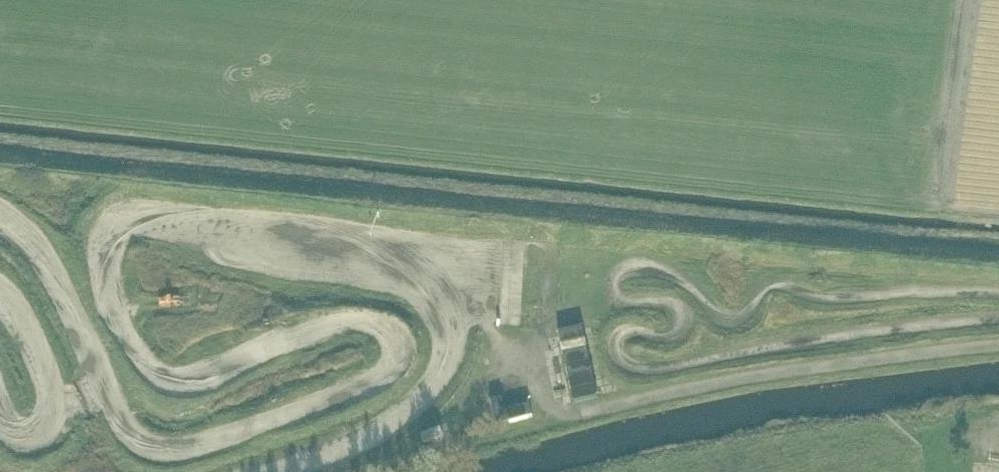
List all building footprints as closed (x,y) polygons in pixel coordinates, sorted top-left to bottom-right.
[(583,328),(559,334),(574,404),(598,398),(583,328)] [(502,400),(491,403),(497,427),(508,424),(502,400)] [(530,406),(506,413),(510,424),(533,418),(530,406)] [(441,430),(422,437),(425,445),(444,438),(441,430)]
